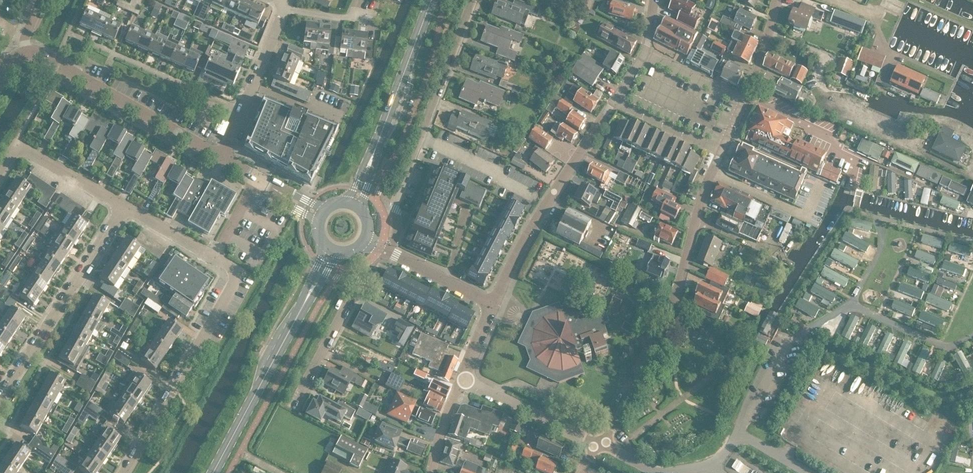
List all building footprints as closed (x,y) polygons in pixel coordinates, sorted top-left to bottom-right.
[(121,8),(132,13),(137,2),(133,0),(131,0),(129,5),(123,2),(121,8)] [(137,2),(132,13),(137,15),(144,0),(138,0),(137,2)] [(170,6),(175,8),(178,2),(173,0),(170,6)] [(210,7),(221,13),(223,9),(227,0),(213,0),(210,7)] [(234,14),(240,0),(227,0),(223,9),(221,13),(226,15),(227,11),(234,14)] [(234,14),(246,19),(252,5),(240,0),(234,14)] [(493,14),(521,24),(526,12),(537,17),(540,9),(517,0),(515,0),(513,5),(499,0),(498,0),(493,14)] [(578,9),(587,14),(593,0),(592,0),(582,0),(578,9)] [(686,0),(674,0),(670,9),(683,15),(680,22),(695,29),(701,18),(692,14),(696,5),(686,0)] [(711,0),(708,0),(705,7),(712,9),(715,1),(711,0)] [(610,14),(633,21),(636,8),(613,2),(610,14)] [(199,3),(193,16),(198,18),(204,5),(199,3)] [(161,6),(156,4),(153,9),(159,12),(161,6)] [(789,24),(801,28),(807,31),(811,19),(821,22),(824,13),(815,10),(815,9),(802,4),(799,13),(794,11),(789,24)] [(204,5),(198,18),(204,21),(210,7),(204,5)] [(264,11),(252,5),(246,19),(257,24),(256,26),(262,29),(267,18),(262,16),(264,11)] [(730,20),(735,22),(750,30),(756,18),(741,10),(736,8),(730,20)] [(79,25),(90,30),(97,16),(85,11),(79,25)] [(835,11),(831,23),(862,34),(866,22),(835,11)] [(711,19),(720,23),(723,17),(714,12),(710,19),(711,19)] [(178,14),(176,20),(181,22),(184,16),(178,14)] [(108,21),(97,16),(90,30),(102,35),(108,21)] [(655,40),(672,48),(679,52),(689,30),(682,26),(666,18),(662,27),(661,27),(655,40)] [(711,19),(708,28),(716,32),(720,23),(711,19)] [(120,26),(108,21),(102,35),(113,40),(120,26)] [(201,24),(196,21),(193,27),(199,30),(201,24)] [(579,27),(578,21),(575,22),(575,21),(570,22),(567,27),(577,32),(578,30),(575,28),(579,27)] [(596,34),(611,44),(630,55),(638,43),(618,32),(603,23),(596,34)] [(201,24),(199,30),(206,33),(208,27),(201,24)] [(311,43),(310,49),(315,49),(318,25),(305,24),(303,42),(311,43)] [(235,28),(229,25),(226,31),(232,34),(235,28)] [(315,49),(328,51),(327,54),(333,55),(335,37),(330,36),(331,27),(318,25),(315,49)] [(131,27),(125,41),(136,46),(143,32),(131,27)] [(485,32),(484,34),(485,34),(482,42),(491,45),(500,48),(497,55),(514,61),(517,55),(508,51),(513,39),(521,42),(524,36),(507,30),(505,33),(488,27),(486,32),(485,32)] [(238,36),(250,41),(252,35),(241,30),(238,36)] [(688,56),(693,47),(695,43),(694,43),(699,34),(689,30),(679,52),(688,56)] [(136,46),(148,51),(154,37),(143,32),(136,46)] [(341,37),(335,37),(333,55),(339,56),(339,50),(352,51),(354,33),(341,32),(341,37)] [(156,33),(154,37),(148,51),(159,56),(165,42),(168,38),(156,33)] [(367,35),(354,33),(352,51),(365,52),(364,59),(370,60),(372,42),(366,41),(367,35)] [(739,44),(738,46),(753,54),(758,44),(743,37),(736,33),(735,34),(733,39),(732,40),(739,44)] [(168,38),(165,42),(159,56),(170,61),(177,48),(179,43),(172,40),(173,36),(169,34),(168,38)] [(695,43),(693,47),(699,51),(706,38),(703,37),(699,34),(694,43),(695,43)] [(230,45),(227,51),(235,55),(243,58),(246,52),(249,45),(236,40),(233,38),(230,45)] [(749,64),(753,54),(738,46),(739,44),(732,40),(727,51),(734,54),(733,56),(749,64)] [(722,55),(726,48),(715,42),(712,50),(722,55)] [(179,43),(177,48),(170,61),(182,67),(188,53),(182,50),(184,45),(179,43)] [(287,49),(302,56),(303,50),(289,44),(287,49)] [(202,53),(191,48),(189,53),(188,53),(182,67),(193,72),(196,67),(201,69),(211,47),(205,45),(202,53)] [(863,48),(858,61),(881,69),(886,57),(863,48)] [(277,66),(294,73),(299,61),(301,62),(302,56),(287,49),(284,55),(282,54),(277,66)] [(616,74),(625,60),(607,49),(604,54),(609,57),(603,66),(605,67),(616,74)] [(815,55),(805,51),(802,56),(812,60),(815,55)] [(705,56),(698,52),(691,64),(700,68),(712,74),(718,62),(705,56)] [(763,66),(789,78),(794,65),(768,53),(764,62),(763,66)] [(583,54),(572,73),(576,75),(593,86),(605,67),(603,66),(583,54)] [(211,57),(202,76),(225,86),(227,82),(233,85),(239,70),(238,70),(243,58),(235,55),(230,66),(211,57)] [(501,64),(477,55),(471,70),(495,79),(497,76),(503,78),(508,65),(501,63),(501,64)] [(835,73),(849,77),(854,62),(841,57),(835,73)] [(722,79),(737,86),(743,72),(729,65),(730,62),(722,58),(715,71),(723,75),(722,79)] [(306,102),(310,93),(305,91),(289,85),(294,73),(277,66),(272,78),(274,79),(271,87),(280,91),(306,102)] [(790,79),(801,84),(807,71),(796,66),(790,79)] [(860,66),(857,75),(863,78),(867,69),(860,66)] [(898,66),(890,82),(918,94),(925,78),(898,66)] [(318,72),(316,81),(317,82),(316,85),(323,86),(325,74),(318,72)] [(766,75),(761,86),(787,99),(790,94),(797,98),(802,88),(782,78),(780,82),(766,75)] [(521,89),(501,81),(499,87),(519,95),(521,89)] [(479,98),(486,101),(499,106),(505,92),(492,87),(481,83),(479,88),(467,82),(460,98),(476,105),(479,98)] [(331,84),(329,90),(335,93),(338,87),(331,84)] [(571,106),(574,102),(591,113),(599,101),(603,95),(597,91),(593,97),(582,90),(574,85),(569,93),(563,101),(571,106)] [(358,88),(350,87),(349,95),(357,96),(358,88)] [(923,88),(920,96),(936,104),(938,101),(940,95),(923,88)] [(53,122),(48,130),(43,139),(49,142),(54,133),(63,118),(62,117),(68,107),(69,107),(71,102),(50,91),(44,101),(56,108),(50,120),(53,122)] [(567,123),(579,131),(586,120),(581,117),(571,110),(572,107),(571,106),(563,101),(556,96),(550,104),(557,108),(569,116),(570,115),(571,116),(567,123)] [(309,186),(315,174),(338,129),(310,118),(311,116),(287,107),(287,108),(264,99),(244,148),(272,164),(293,175),(292,176),(293,176),(309,185),(309,186)] [(759,106),(746,134),(748,135),(746,140),(779,155),(788,159),(796,143),(782,136),(784,131),(786,128),(790,130),(794,122),(759,106)] [(67,159),(84,130),(83,129),(89,119),(69,107),(68,107),(62,117),(63,118),(75,124),(68,137),(71,139),(61,155),(67,159)] [(539,122),(543,125),(550,114),(547,111),(539,122)] [(449,125),(448,128),(455,131),(457,128),(457,126),(469,131),(468,133),(468,134),(485,140),(486,138),(487,136),(491,126),(492,124),(488,122),(463,112),(461,116),(454,114),(449,125)] [(110,130),(112,128),(106,125),(107,123),(92,114),(89,119),(83,129),(84,130),(95,136),(89,148),(92,150),(83,167),(88,171),(91,166),(108,137),(107,136),(111,131),(110,130)] [(611,131),(603,149),(607,151),(613,137),(623,142),(631,125),(621,120),(615,133),(611,131)] [(623,142),(630,145),(633,146),(642,126),(632,122),(631,125),(623,142)] [(565,139),(571,143),(577,134),(563,125),(560,129),(555,126),(551,132),(555,136),(563,141),(565,139)] [(117,169),(126,153),(125,153),(131,142),(131,143),(134,138),(113,126),(112,128),(110,130),(111,131),(107,136),(108,137),(119,143),(113,155),(116,157),(111,166),(106,175),(112,178),(117,169)] [(642,126),(633,146),(642,151),(651,131),(642,126)] [(955,132),(944,127),(933,150),(959,163),(967,147),(951,139),(955,132)] [(546,150),(553,139),(536,128),(529,139),(546,150)] [(651,131),(642,151),(652,155),(661,136),(651,131)] [(652,155),(658,158),(662,160),(671,140),(661,136),(652,155)] [(796,143),(788,159),(801,165),(812,170),(817,160),(822,163),(827,152),(801,141),(798,139),(796,143)] [(662,160),(669,163),(672,164),(681,145),(671,140),(662,160)] [(883,150),(883,149),(863,140),(858,151),(878,160),(880,156),(883,150)] [(130,195),(135,185),(149,160),(152,154),(131,143),(131,142),(125,153),(126,153),(138,160),(131,173),(134,174),(129,182),(124,192),(130,195)] [(729,170),(729,171),(794,200),(801,185),(807,171),(742,142),(729,170)] [(672,164),(675,166),(682,169),(690,152),(692,150),(681,145),(672,164)] [(159,192),(167,177),(173,166),(174,166),(176,162),(155,149),(152,154),(149,160),(161,167),(154,179),(158,181),(153,189),(148,198),(153,201),(159,192)] [(539,149),(530,160),(546,173),(555,162),(539,149)] [(883,150),(880,156),(887,159),(890,153),(883,150)] [(893,151),(888,160),(912,172),(917,162),(893,151)] [(673,191),(686,197),(698,171),(694,169),(700,157),(690,152),(682,169),(692,174),(686,187),(676,182),(673,191)] [(515,158),(513,160),(512,163),(524,169),(527,164),(520,160),(515,158)] [(632,174),(637,163),(627,158),(625,162),(622,169),(625,170),(632,174)] [(620,160),(616,166),(622,169),(625,162),(620,160)] [(602,182),(605,183),(609,175),(608,174),(610,172),(608,171),(594,163),(588,175),(602,182)] [(917,163),(913,172),(917,174),(917,175),(937,185),(942,175),(917,163)] [(820,176),(837,183),(842,171),(825,164),(820,176)] [(461,191),(459,198),(479,207),(486,190),(460,179),(461,174),(439,165),(410,233),(412,233),(407,247),(430,256),(436,242),(434,241),(455,189),(461,191)] [(166,214),(172,218),(194,178),(174,166),(173,166),(167,177),(179,184),(172,196),(175,197),(166,214)] [(871,167),(868,190),(876,191),(879,168),(871,167)] [(625,185),(629,176),(619,172),(615,180),(625,185)] [(35,177),(30,174),(24,183),(29,186),(35,177)] [(655,176),(650,174),(646,183),(651,185),(655,176)] [(34,190),(41,180),(35,177),(29,186),(31,188),(34,190)] [(943,177),(940,184),(963,195),(966,188),(943,177)] [(17,178),(10,189),(24,198),(27,193),(31,195),(34,190),(31,188),(29,186),(24,183),(17,178)] [(235,195),(211,181),(208,186),(194,178),(172,218),(177,210),(190,218),(187,223),(208,234),(217,219),(218,219),(221,215),(225,217),(228,212),(226,211),(235,195)] [(41,180),(34,190),(39,194),(46,184),(41,180)] [(675,185),(665,181),(662,187),(672,191),(675,185)] [(46,184),(39,194),(44,197),(51,187),(46,184)] [(773,208),(719,184),(711,202),(726,209),(729,210),(729,209),(737,213),(734,219),(736,219),(752,227),(760,211),(769,215),(787,223),(788,224),(791,217),(773,208)] [(590,207),(593,201),(597,204),(602,195),(582,185),(575,200),(590,207)] [(44,197),(46,198),(49,200),(56,190),(51,187),(44,197)] [(922,203),(927,204),(931,190),(925,188),(922,203)] [(24,198),(10,189),(3,199),(17,208),(24,198)] [(665,206),(661,213),(659,218),(667,222),(670,217),(675,219),(681,208),(674,204),(677,198),(657,189),(654,196),(652,200),(665,206)] [(611,209),(612,210),(619,197),(606,191),(603,197),(614,202),(611,209)] [(66,197),(60,193),(54,203),(57,206),(59,207),(66,197)] [(942,202),(955,208),(958,202),(944,196),(942,202)] [(59,207),(64,210),(71,200),(66,197),(59,207)] [(616,212),(622,199),(619,197),(612,210),(616,212)] [(49,200),(46,198),(42,205),(46,208),(50,201),(49,200)] [(17,208),(3,199),(0,203),(0,212),(10,219),(17,208)] [(75,203),(71,200),(64,210),(69,213),(75,203)] [(504,211),(520,220),(521,219),(520,219),(526,209),(509,201),(504,211)] [(57,206),(54,203),(53,203),(49,210),(52,212),(57,206)] [(69,213),(72,216),(74,217),(80,207),(75,203),(69,213)] [(632,228),(641,211),(629,205),(621,222),(632,228)] [(80,207),(74,217),(79,220),(85,210),(80,207)] [(504,211),(499,221),(515,230),(520,220),(504,211)] [(586,232),(591,223),(569,211),(557,235),(579,246),(578,247),(600,259),(603,254),(581,242),(584,237),(585,238),(588,232),(586,232)] [(607,220),(611,222),(616,214),(612,211),(607,220)] [(10,219),(0,212),(0,225),(4,228),(10,219)] [(33,219),(36,221),(41,215),(37,212),(33,219)] [(640,217),(650,223),(653,217),(643,212),(640,217)] [(739,234),(757,242),(761,232),(736,220),(736,219),(734,219),(734,220),(722,215),(717,225),(738,235),(739,234)] [(72,216),(65,226),(79,235),(86,225),(79,220),(74,217),(72,216)] [(40,223),(44,226),(48,219),(44,217),(40,223)] [(873,224),(856,218),(854,223),(872,229),(873,224)] [(36,221),(33,219),(28,226),(32,228),(36,221)] [(493,229),(493,230),(510,239),(515,230),(515,231),(515,230),(499,221),(494,230),(493,229)] [(44,226),(40,223),(35,230),(39,232),(44,226)] [(788,224),(787,223),(779,241),(785,243),(793,226),(788,224)] [(655,237),(672,245),(678,232),(661,224),(655,237)] [(73,246),(79,235),(65,226),(59,236),(73,246)] [(504,248),(509,239),(510,240),(510,239),(493,230),(488,240),(504,248)] [(19,238),(23,241),(28,235),(24,232),(19,238)] [(141,233),(133,242),(139,246),(146,236),(141,233)] [(866,244),(847,233),(844,238),(863,249),(866,244)] [(66,256),(73,246),(59,236),(52,246),(66,256)] [(146,236),(139,246),(140,247),(143,249),(150,239),(146,236)] [(924,236),(923,241),(941,247),(942,242),(924,236)] [(35,239),(30,237),(26,243),(30,246),(35,239)] [(139,246),(133,242),(126,237),(120,248),(133,257),(140,247),(139,246)] [(697,261),(712,267),(722,243),(707,237),(697,261)] [(23,241),(19,238),(15,245),(19,248),(23,241)] [(149,253),(155,243),(150,239),(143,249),(149,253)] [(652,245),(639,239),(637,246),(650,251),(652,245)] [(488,240),(483,249),(499,258),(504,248),(488,240)] [(30,246),(26,243),(22,250),(26,252),(30,246)] [(149,253),(153,256),(160,246),(155,243),(149,253)] [(52,246),(46,256),(59,265),(66,256),(52,246)] [(165,249),(160,246),(153,256),(158,259),(165,249)] [(127,267),(133,257),(120,248),(113,258),(127,267)] [(483,249),(478,259),(494,267),(499,258),(483,249)] [(918,251),(916,256),(933,263),(935,258),(918,251)] [(6,259),(10,261),(14,254),(11,252),(6,259)] [(857,261),(838,252),(836,257),(855,266),(857,261)] [(58,267),(59,265),(46,256),(45,256),(41,253),(38,258),(42,261),(39,266),(53,275),(54,273),(55,274),(57,274),(60,270),(59,268),(58,267)] [(179,313),(185,317),(192,307),(194,308),(196,305),(203,295),(201,294),(210,280),(204,276),(174,255),(160,276),(156,282),(175,295),(169,305),(168,306),(174,310),(179,313)] [(667,277),(668,273),(667,270),(668,267),(670,261),(661,258),(654,255),(651,260),(646,273),(663,280),(664,278),(667,277)] [(21,259),(17,257),(13,263),(17,266),(21,259)] [(120,277),(127,267),(113,258),(106,268),(120,277)] [(10,261),(6,259),(2,265),(6,268),(10,261)] [(490,276),(494,267),(478,259),(473,267),(472,268),(490,277),(490,276)] [(630,262),(625,260),(622,265),(627,268),(630,262)] [(153,270),(153,269),(157,264),(153,261),(149,267),(153,270)] [(17,266),(13,263),(9,269),(13,272),(17,266)] [(942,266),(941,269),(940,271),(944,273),(946,269),(962,274),(964,269),(946,263),(945,267),(942,266)] [(39,266),(32,276),(46,285),(53,275),(39,266)] [(153,270),(149,267),(144,274),(148,276),(153,270)] [(106,268),(100,278),(113,288),(120,277),(106,268)] [(472,269),(468,277),(467,279),(470,280),(469,281),(475,284),(476,283),(484,287),(490,277),(472,268),(472,269)] [(910,268),(908,274),(928,281),(930,275),(910,268)] [(706,278),(721,286),(726,276),(710,269),(706,278)] [(397,274),(388,270),(379,286),(388,290),(397,274)] [(843,286),(846,280),(828,271),(825,277),(843,286)] [(46,285),(32,276),(28,274),(26,278),(29,280),(25,286),(39,295),(46,285)] [(388,290),(397,295),(405,279),(397,274),(388,290)] [(397,295),(405,299),(414,283),(405,279),(397,295)] [(939,279),(937,284),(955,291),(956,286),(939,279)] [(135,287),(139,290),(144,283),(139,280),(135,287)] [(727,307),(724,306),(731,291),(712,282),(711,282),(715,284),(712,289),(701,283),(696,293),(727,308),(727,307)] [(39,295),(25,286),(21,283),(14,293),(33,305),(39,295)] [(414,283),(405,299),(414,304),(422,288),(414,283)] [(902,284),(900,290),(920,298),(922,292),(902,284)] [(9,298),(12,293),(0,285),(0,292),(9,298)] [(653,297),(657,290),(646,285),(643,292),(653,297)] [(835,295),(816,286),(813,293),(832,302),(835,295)] [(144,288),(141,292),(140,293),(146,297),(147,298),(155,303),(161,308),(162,308),(163,309),(167,303),(160,299),(155,295),(144,288)] [(430,292),(422,288),(414,304),(422,308),(431,291),(430,292)] [(440,295),(431,291),(422,308),(423,308),(423,307),(431,311),(440,295)] [(0,292),(0,300),(5,303),(9,298),(0,292)] [(720,323),(727,308),(696,293),(695,293),(696,294),(696,293),(698,294),(694,304),(694,305),(694,304),(706,310),(703,315),(720,323)] [(440,316),(448,300),(440,295),(431,311),(440,316)] [(613,315),(619,313),(617,308),(623,300),(615,295),(610,305),(613,315)] [(89,306),(104,315),(110,304),(95,296),(89,306)] [(931,296),(930,301),(947,308),(949,303),(931,296)] [(125,298),(122,304),(136,312),(139,308),(125,298)] [(155,303),(147,298),(144,304),(157,313),(161,308),(155,303)] [(457,304),(448,300),(440,316),(448,320),(447,321),(448,321),(457,304)] [(752,301),(750,304),(761,309),(762,306),(752,301)] [(803,301),(801,304),(800,306),(819,316),(822,311),(803,301)] [(895,301),(893,306),(913,314),(915,309),(895,301)] [(168,306),(169,305),(167,303),(163,309),(176,318),(177,316),(172,312),(174,310),(168,306)] [(610,322),(606,312),(588,319),(580,314),(581,311),(564,303),(562,307),(561,307),(559,303),(534,312),(536,312),(537,316),(535,316),(528,331),(525,330),(525,328),(517,344),(526,348),(530,361),(526,369),(542,376),(540,375),(542,371),(557,378),(559,383),(560,383),(575,377),(573,377),(572,374),(583,370),(576,351),(592,345),(596,355),(608,351),(603,335),(608,334),(604,324),(610,322)] [(750,304),(748,303),(744,312),(756,318),(761,309),(750,304)] [(136,312),(122,304),(119,309),(133,318),(136,312)] [(465,310),(457,305),(457,304),(448,321),(456,326),(465,310)] [(365,305),(353,327),(370,337),(378,321),(382,323),(386,317),(365,305)] [(98,325),(104,315),(89,306),(83,317),(98,325)] [(4,318),(18,327),(25,317),(11,308),(4,318)] [(474,314),(465,310),(456,326),(465,330),(474,314)] [(760,333),(767,336),(776,316),(769,313),(760,333)] [(924,313),(922,318),(940,325),(942,320),(924,313)] [(98,325),(83,317),(77,327),(92,335),(95,331),(100,333),(103,328),(98,325)] [(11,337),(18,327),(4,318),(0,324),(0,330),(11,337)] [(772,326),(779,329),(782,321),(776,318),(772,326)] [(857,320),(851,318),(842,337),(847,340),(857,320)] [(132,326),(137,328),(141,322),(136,319),(132,326)] [(840,322),(835,319),(828,328),(825,326),(823,330),(830,335),(840,322)] [(182,330),(168,320),(161,330),(175,340),(182,330)] [(398,320),(392,331),(398,335),(394,341),(403,346),(413,328),(398,320)] [(632,335),(634,332),(636,328),(625,322),(621,329),(632,335)] [(137,328),(132,326),(129,333),(133,335),(137,328)] [(869,326),(859,346),(864,348),(874,328),(869,326)] [(77,327),(71,338),(86,346),(92,335),(77,327)] [(117,336),(121,339),(125,332),(121,329),(117,336)] [(5,347),(11,337),(0,330),(0,344),(5,347)] [(168,350),(175,340),(161,330),(154,340),(168,350)] [(439,365),(444,355),(448,345),(421,334),(412,354),(431,362),(428,367),(437,371),(439,365)] [(887,334),(878,352),(882,355),(891,336),(887,334)] [(121,339),(117,336),(113,343),(117,345),(121,339)] [(768,340),(760,336),(757,342),(765,346),(768,340)] [(65,348),(80,357),(84,359),(90,348),(86,346),(71,338),(65,348)] [(346,339),(341,350),(367,363),(372,352),(346,339)] [(162,359),(168,350),(154,340),(148,350),(162,359)] [(904,343),(895,362),(902,365),(911,346),(904,343)] [(119,347),(116,352),(131,362),(134,357),(119,347)] [(77,372),(84,359),(80,357),(65,348),(59,359),(58,361),(70,368),(77,372)] [(109,350),(105,357),(109,359),(113,352),(109,350)] [(162,359),(148,350),(141,360),(155,370),(162,359)] [(734,350),(725,357),(732,367),(742,359),(734,350)] [(131,362),(116,352),(114,357),(127,367),(131,362)] [(927,354),(922,352),(914,370),(928,376),(929,373),(920,369),(927,354)] [(444,355),(439,365),(453,371),(458,361),(448,357),(444,355)] [(955,358),(967,378),(972,375),(960,356),(955,358)] [(109,359),(105,357),(101,363),(105,366),(109,359)] [(940,360),(931,378),(937,380),(945,363),(940,360)] [(436,374),(434,373),(433,375),(449,382),(453,371),(439,365),(437,371),(436,374)] [(395,367),(392,373),(404,380),(408,373),(395,367)] [(323,383),(344,395),(351,381),(355,383),(355,382),(362,385),(365,380),(358,376),(345,369),(342,374),(340,373),(339,374),(331,369),(323,383)] [(416,369),(413,375),(424,380),(425,379),(427,375),(416,369)] [(130,376),(134,379),(130,385),(144,394),(151,384),(133,371),(130,376)] [(405,381),(405,380),(404,380),(392,373),(385,385),(399,392),(405,381)] [(51,374),(45,385),(60,393),(65,382),(51,374)] [(81,374),(78,379),(93,388),(96,382),(81,374)] [(93,388),(78,379),(75,385),(90,393),(93,388)] [(101,389),(105,382),(101,380),(97,387),(101,389)] [(432,380),(427,392),(430,393),(445,401),(451,389),(432,380)] [(54,403),(60,393),(45,385),(39,395),(54,403)] [(144,394),(130,385),(123,394),(137,404),(144,394)] [(430,393),(429,394),(424,391),(421,397),(423,398),(421,403),(440,412),(445,401),(430,393)] [(137,404),(123,394),(120,392),(113,402),(116,404),(130,414),(137,404)] [(417,401),(397,393),(387,415),(407,423),(411,416),(416,418),(416,419),(431,425),(435,415),(415,406),(417,401)] [(54,403),(39,395),(33,406),(47,414),(51,417),(57,406),(54,403)] [(313,401),(306,414),(320,422),(325,414),(336,420),(336,419),(341,421),(343,417),(350,420),(355,411),(337,402),(335,406),(317,396),(314,402),(313,401)] [(358,400),(355,405),(361,408),(363,402),(358,400)] [(89,401),(86,406),(100,416),(103,410),(89,401)] [(373,414),(377,407),(366,401),(362,408),(373,414)] [(74,409),(79,412),(82,406),(78,403),(74,409)] [(123,424),(130,414),(116,404),(109,414),(123,424)] [(462,405),(458,417),(455,416),(448,435),(465,441),(469,430),(476,433),(477,432),(489,436),(492,426),(498,428),(503,414),(493,410),(483,407),(481,412),(462,405)] [(41,425),(47,414),(33,406),(27,417),(41,425)] [(89,415),(96,421),(100,416),(86,406),(83,411),(77,420),(84,424),(89,415)] [(359,409),(356,414),(368,421),(371,415),(359,409)] [(35,435),(41,425),(27,417),(21,427),(35,435)] [(65,424),(70,427),(74,420),(69,418),(65,424)] [(514,418),(509,430),(521,435),(525,423),(514,418)] [(410,439),(410,440),(398,436),(401,429),(383,422),(375,442),(393,449),(396,443),(407,447),(406,450),(422,456),(426,446),(410,439)] [(70,427),(65,424),(62,431),(66,433),(70,427)] [(93,435),(99,439),(113,449),(120,439),(100,425),(93,435)] [(74,428),(70,434),(74,437),(78,430),(74,428)] [(70,444),(74,437),(70,434),(66,441),(70,444)] [(349,464),(359,469),(369,450),(341,436),(335,448),(353,457),(349,464)] [(564,446),(542,437),(537,448),(560,457),(564,446)] [(469,445),(479,449),(482,442),(472,438),(469,445)] [(92,449),(106,459),(113,449),(99,439),(92,449)] [(360,444),(367,447),(370,442),(362,439),(360,444)] [(447,441),(440,463),(452,467),(453,465),(455,466),(460,452),(458,451),(460,445),(447,441)] [(16,444),(9,454),(23,463),(30,453),(16,444)] [(39,449),(52,458),(55,453),(58,448),(54,445),(50,451),(41,445),(39,449)] [(36,453),(49,463),(52,458),(39,449),(36,453)] [(100,468),(106,459),(92,449),(86,459),(100,468)] [(531,459),(531,458),(540,461),(536,470),(543,472),(556,472),(555,469),(558,464),(549,460),(549,458),(531,450),(531,451),(526,449),(523,456),(531,459)] [(2,464),(16,472),(23,463),(9,454),(2,464)] [(57,455),(55,460),(73,472),(77,467),(73,464),(72,465),(57,455)] [(486,455),(483,460),(490,463),(492,457),(486,455)] [(955,463),(969,466),(970,461),(957,457),(955,463)] [(100,468),(86,459),(78,469),(84,472),(96,472),(100,468)] [(52,465),(50,469),(54,472),(57,468),(63,472),(72,472),(73,472),(55,460),(52,465)] [(322,472),(340,472),(342,469),(328,461),(322,472)] [(486,469),(467,462),(464,463),(460,472),(484,472),(486,469)] [(391,463),(387,472),(405,472),(407,469),(391,463)] [(0,468),(0,472),(16,472),(2,464),(0,468)]
